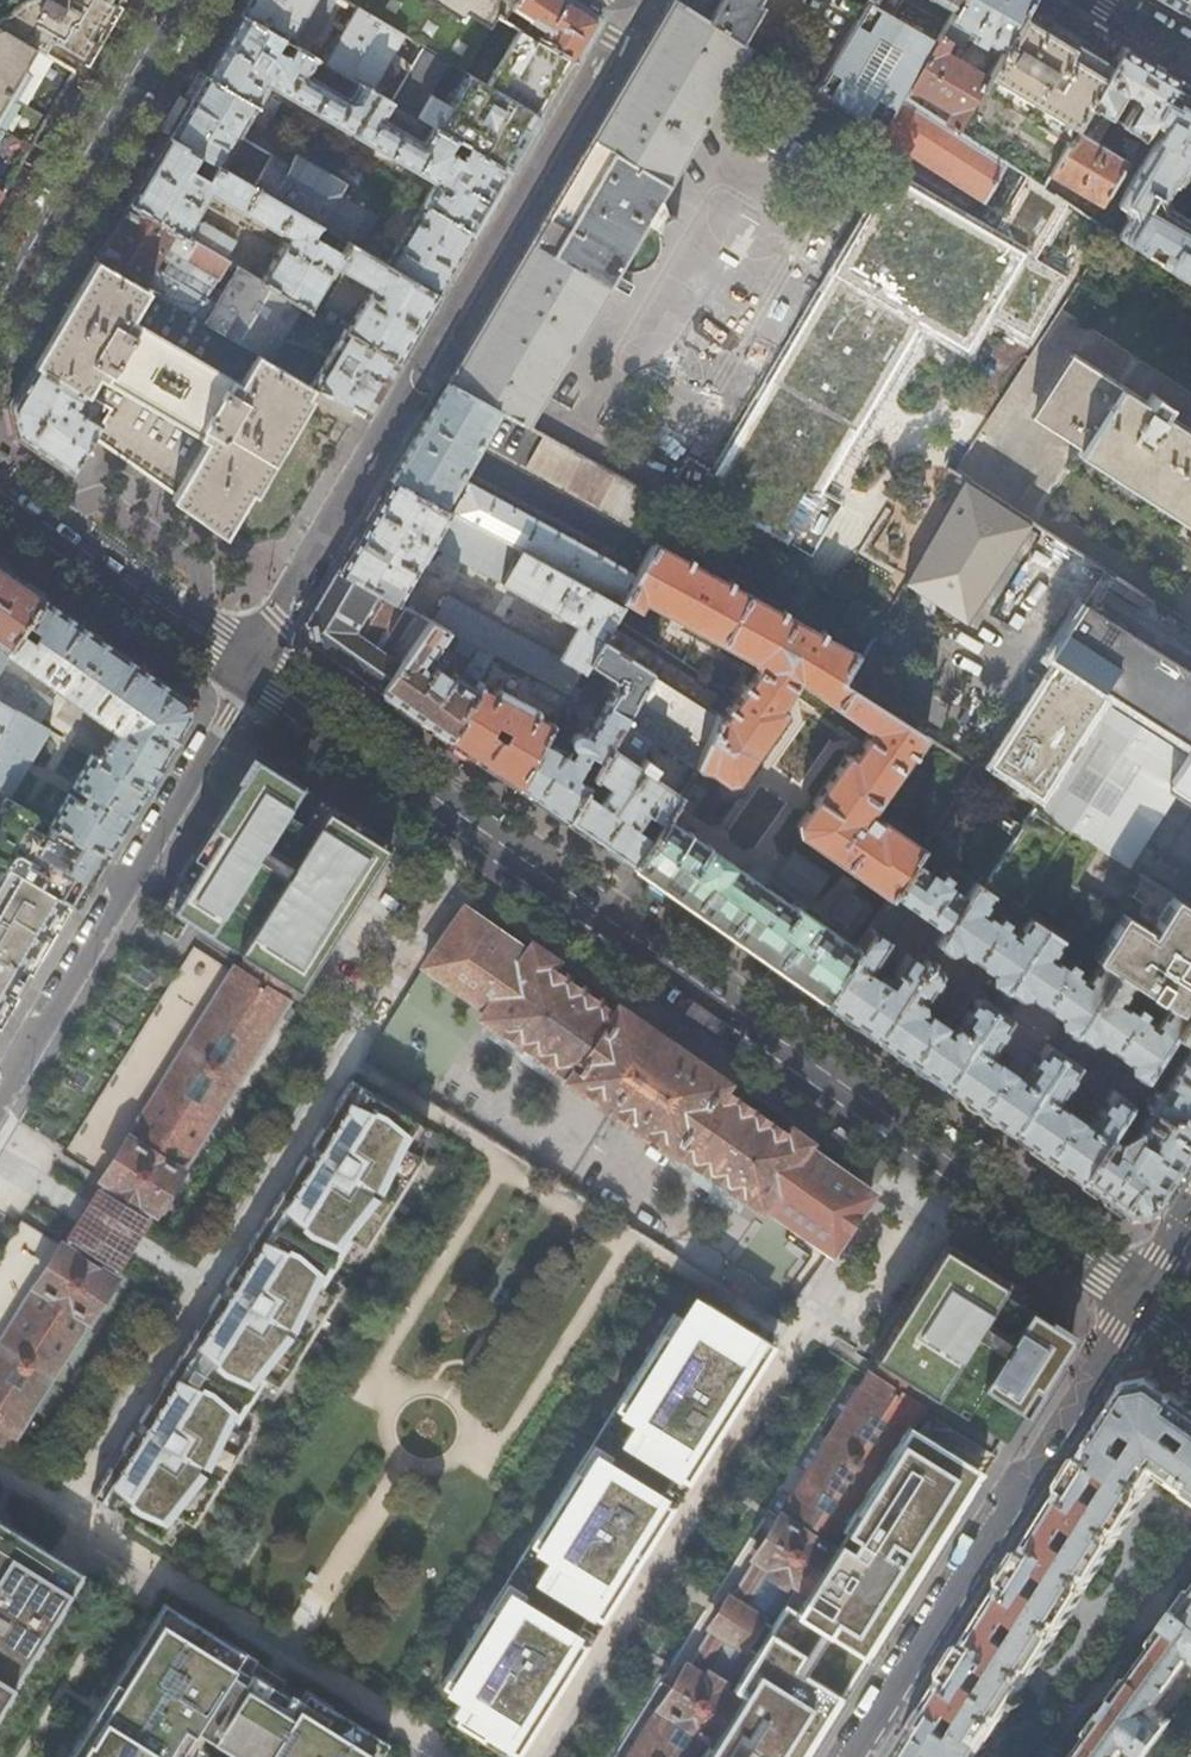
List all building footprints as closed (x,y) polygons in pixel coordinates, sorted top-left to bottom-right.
[(72,71),(98,27),(114,0),(0,0),(0,27),(72,71)] [(342,0),(247,0),(239,14),(286,42),(297,23),(307,28),(314,27),(329,1),(338,6),(342,0)] [(511,0),(345,0),(356,7),(402,35),(415,42),(450,62),(463,69),(495,15),(501,18),(511,0)] [(673,0),(662,17),(584,150),(580,157),(563,186),(448,382),(498,411),(523,424),(639,225),(652,232),(654,226),(658,221),(663,219),(654,200),(745,47),(737,41),(707,21),(673,0)] [(600,18),(573,0),(511,0),(501,18),(511,24),(516,15),(536,28),(531,36),(566,56),(574,61),(600,18)] [(719,0),(673,0),(707,21),(719,0)] [(707,21),(737,41),(758,7),(753,4),(753,1),(754,0),(719,0),(707,21)] [(811,89),(880,133),(903,95),(932,44),(889,15),(898,0),(864,0),(811,89)] [(964,63),(944,51),(948,44),(951,41),(956,45),(960,44),(966,36),(982,45),(987,39),(1002,48),(1026,7),(1030,0),(957,0),(951,11),(932,44),(903,95),(914,103),(922,92),(951,109),(951,111),(945,123),(956,130),(986,76),(974,69),(973,68),(976,62),(968,57),(964,63)] [(951,11),(957,0),(934,0),(951,11)] [(1176,8),(1190,17),(1190,0),(1181,0),(1176,8)] [(374,83),(402,35),(356,7),(323,63),(377,95),(381,87),(374,83)] [(1049,21),(1026,7),(1002,48),(997,57),(990,71),(986,76),(956,130),(1005,162),(1024,176),(1044,187),(1051,174),(1076,130),(1089,106),(1114,61),(1091,46),(1049,21)] [(509,172),(432,127),(421,143),(381,119),(390,103),(381,97),(377,95),(323,63),(286,42),(239,14),(219,48),(203,76),(269,115),(277,102),(263,94),(268,87),(435,184),(423,204),(472,233),(509,172)] [(2,190),(39,127),(72,71),(0,27),(0,189),(2,190)] [(531,36),(519,29),(486,83),(533,111),(566,56),(531,36)] [(418,118),(450,62),(415,42),(381,97),(390,103),(418,118)] [(1151,64),(1123,47),(1114,61),(1089,106),(1110,119),(1123,98),(1131,102),(1135,106),(1123,126),(1141,136),(1152,119),(1176,79),(1151,64)] [(997,57),(992,54),(984,67),(990,71),(997,57)] [(509,172),(542,116),(533,111),(486,83),(463,69),(450,62),(418,118),(432,127),(509,172)] [(364,241),(377,218),(337,195),(343,184),(294,156),(287,166),(237,137),(248,118),(263,126),(269,115),(203,76),(184,108),(167,137),(317,224),(347,242),(359,249),(364,241)] [(1163,127),(1118,202),(1127,208),(1129,217),(1118,235),(1179,275),(1190,260),(1190,261),(1190,220),(1167,205),(1163,196),(1172,182),(1175,182),(1190,157),(1190,88),(1176,79),(1152,119),(1163,127)] [(914,103),(903,95),(880,133),(880,136),(982,201),(1005,162),(956,130),(945,123),(914,103)] [(1101,204),(1127,161),(1076,130),(1051,174),(1101,204)] [(309,238),(317,224),(167,137),(148,170),(128,204),(226,262),(231,265),(235,258),(227,252),(233,242),(202,224),(193,227),(188,224),(207,194),(283,238),(258,280),(298,304),(308,308),(324,282),(326,281),(328,278),(331,273),(329,272),(339,256),(309,238)] [(1138,144),(1130,138),(1124,148),(1125,152),(1130,155),(1138,144)] [(1139,142),(1138,144),(1130,155),(1136,158),(1139,157),(1146,145),(1139,142)] [(1044,187),(1024,176),(991,235),(888,176),(711,479),(705,475),(707,472),(682,458),(668,482),(693,496),(696,491),(702,495),(699,500),(787,550),(790,546),(808,557),(837,505),(819,495),(917,322),(962,348),(985,310),(1025,334),(1061,276),(1030,258),(1064,201),(1044,187)] [(217,277),(226,262),(128,204),(114,228),(96,259),(193,314),(205,295),(217,277)] [(436,294),(472,233),(423,204),(386,265),(436,294)] [(376,259),(380,251),(364,241),(359,249),(376,259)] [(397,361),(436,294),(386,265),(376,259),(359,249),(347,242),(339,256),(329,272),(331,273),(366,294),(348,325),(338,320),(336,325),(397,361)] [(227,531),(311,386),(308,384),(266,358),(193,314),(96,259),(75,295),(10,405),(13,419),(17,435),(53,460),(69,471),(76,459),(91,436),(130,463),(137,468),(227,531)] [(266,358),(298,304),(258,280),(231,265),(226,262),(217,277),(225,283),(214,300),(205,295),(193,314),(266,358)] [(331,322),(334,316),(328,312),(326,312),(324,318),(331,322)] [(365,415),(397,361),(336,325),(334,324),(327,335),(336,340),(308,384),(311,386),(365,415)] [(1158,415),(1165,405),(1160,401),(1149,395),(1142,405),(1070,358),(1031,417),(1076,446),(1077,447),(1064,467),(1100,490),(1190,547),(1190,436),(1158,415)] [(441,507),(498,411),(448,382),(390,480),(441,507)] [(523,462),(536,437),(496,415),(483,440),(523,462)] [(655,536),(672,506),(542,435),(526,464),(655,536)] [(611,624),(620,604),(452,513),(441,507),(390,480),(337,571),(397,601),(430,545),(577,625),(559,657),(449,595),(433,621),(447,630),(459,636),(491,653),(539,679),(570,694),(575,687),(590,661),(604,637),(611,624)] [(623,599),(635,573),(586,547),(585,545),(587,542),(585,540),(582,538),(579,543),(467,482),(452,513),(620,604),(623,599)] [(1012,516),(972,491),(925,567),(965,592),(1012,516)] [(838,685),(855,655),(652,545),(635,573),(623,599),(640,608),(644,601),(751,658),(757,669),(726,714),(717,713),(695,769),(710,773),(724,782),(727,797),(741,795),(739,779),(783,716),(784,710),(781,707),(799,683),(870,732),(853,757),(850,755),(848,755),(845,756),(798,824),(801,836),(889,898),(914,859),(920,851),(882,824),(877,825),(875,829),(865,823),(923,739),(844,689),(844,688),(838,685)] [(2,672),(11,656),(44,600),(18,580),(10,574),(0,568),(0,644),(2,645),(0,648),(0,675),(2,672)] [(1102,587),(1109,575),(1099,568),(1091,580),(1094,582),(1101,586),(1102,587)] [(381,689),(429,621),(397,601),(337,571),(319,601),(307,622),(311,641),(350,667),(381,689)] [(1094,582),(1080,604),(1088,608),(1101,586),(1094,582)] [(189,716),(185,699),(115,650),(44,600),(11,656),(118,731),(99,761),(146,789),(189,716)] [(1088,608),(1080,604),(1049,655),(1055,661),(989,767),(1038,798),(1032,808),(1033,809),(1097,849),(1143,877),(1190,908),(1190,673),(1088,608)] [(433,621),(429,621),(381,689),(401,703),(415,713),(447,736),(477,682),(491,653),(459,636),(452,648),(470,659),(459,676),(452,672),(448,676),(441,671),(445,665),(443,663),(436,659),(432,665),(426,660),(447,630),(433,621)] [(709,707),(716,694),(611,624),(604,637),(651,670),(709,707)] [(613,676),(614,687),(586,734),(576,731),(570,735),(568,744),(573,750),(570,755),(545,739),(518,785),(544,804),(566,819),(651,670),(604,637),(590,661),(613,676)] [(598,842),(630,864),(663,816),(695,769),(717,713),(709,707),(651,670),(566,819),(598,842)] [(49,716),(22,702),(30,687),(2,672),(0,675),(0,704),(13,712),(45,730),(51,719),(49,716)] [(562,708),(570,694),(539,679),(533,691),(562,708)] [(535,715),(533,708),(500,690),(494,691),(477,682),(447,736),(493,768),(518,785),(545,739),(552,726),(556,718),(549,715),(545,720),(535,715)] [(582,690),(575,687),(570,694),(562,708),(556,718),(552,726),(559,731),(580,694),(582,690)] [(13,712),(0,704),(0,734),(13,712)] [(13,712),(0,734),(0,793),(8,797),(43,738),(52,741),(54,737),(45,730),(13,712)] [(72,760),(78,750),(62,741),(57,751),(72,760)] [(91,757),(95,750),(85,744),(82,750),(91,757)] [(126,823),(146,789),(99,761),(91,757),(73,787),(86,794),(83,802),(68,795),(52,823),(108,857),(126,823)] [(299,990),(389,843),(362,826),(321,801),(277,773),(253,758),(213,822),(162,904),(246,959),(290,987),(299,990)] [(108,857),(52,823),(36,813),(24,807),(8,797),(0,793),(0,862),(8,867),(68,902),(77,907),(86,892),(100,869),(108,857)] [(36,813),(38,808),(27,802),(24,807),(36,813)] [(1143,877),(1131,895),(1139,899),(1129,915),(1075,882),(1097,849),(1033,809),(984,885),(992,891),(1029,914),(1046,926),(1060,935),(1098,960),(1114,971),(1132,982),(1169,1006),(1184,1016),(1185,1017),(1190,1008),(1190,908),(1143,877)] [(760,883),(767,873),(754,864),(746,875),(663,816),(630,864),(670,892),(707,918),(743,943),(790,976),(823,1000),(855,948),(804,912),(805,908),(797,903),(793,901),(790,906),(761,885),(760,883)] [(966,895),(914,859),(889,898),(855,948),(823,1000),(849,1018),(874,1036),(921,963),(903,952),(896,963),(890,959),(881,972),(878,970),(874,976),(868,971),(910,906),(944,929),(966,895)] [(8,867),(0,881),(0,1018),(31,965),(68,902),(8,867)] [(980,908),(992,891),(984,885),(976,880),(966,895),(944,929),(935,943),(947,952),(958,947),(991,970),(991,982),(1003,990),(1046,926),(1029,914),(1017,934),(980,908)] [(791,1132),(787,1136),(779,1131),(726,1093),(720,1089),(722,1083),(632,1021),(619,1012),(615,1014),(559,978),(548,970),(551,963),(534,951),(528,956),(500,935),(463,908),(423,966),(489,1013),(487,1018),(568,1076),(574,1083),(762,1212),(767,1206),(830,1251),(869,1195),(843,1177),(806,1150),(808,1145),(791,1132)] [(1060,935),(1046,926),(1003,990),(994,1005),(942,1083),(976,1108),(1010,1131),(1061,1052),(1046,1041),(1042,1042),(1019,1076),(987,1054),(1009,1020),(1009,1015),(1006,1014),(1015,1001),(1017,996),(1026,992),(1061,1016),(1061,1026),(1073,1035),(1075,1031),(1114,971),(1098,960),(1085,979),(1048,954),(1060,935)] [(939,967),(925,957),(921,963),(874,1036),(901,1055),(942,1083),(994,1005),(980,995),(973,995),(957,1019),(959,1024),(949,1027),(923,1010),(922,1007),(922,998),(925,997),(941,974),(939,967)] [(234,971),(233,972),(103,1178),(104,1180),(89,1203),(138,1234),(152,1213),(156,1211),(177,1179),(180,1174),(180,1171),(284,1004),(281,999),(290,987),(246,959),(237,972),(234,971)] [(1055,1101),(1080,1064),(1061,1052),(1010,1131),(1043,1154),(1077,1178),(1108,1132),(1115,1121),(1122,1112),(1154,1063),(1162,1050),(1173,1033),(1184,1016),(1169,1006),(1156,1025),(1120,1000),(1132,982),(1114,971),(1075,1031),(1089,1041),(1098,1038),(1129,1061),(1131,1070),(1117,1091),(1111,1087),(1087,1124),(1055,1101)] [(1149,1110),(1136,1129),(1120,1139),(1108,1132),(1077,1178),(1111,1201),(1124,1211),(1152,1205),(1190,1144),(1190,1021),(1185,1017),(1184,1016),(1173,1033),(1190,1046),(1164,1089),(1162,1092),(1154,1092),(1148,1101),(1149,1110)] [(1169,1055),(1162,1050),(1154,1063),(1160,1068),(1169,1055)] [(416,1121),(351,1081),(342,1095),(92,1495),(156,1536),(171,1511),(191,1524),(248,1434),(234,1424),(263,1378),(279,1387),(334,1295),(320,1286),(350,1238),(365,1247),(421,1158),(401,1145),(416,1121)] [(1123,1127),(1129,1118),(1122,1112),(1115,1121),(1123,1127)] [(82,1214),(75,1225),(125,1256),(138,1234),(89,1203),(82,1214)] [(62,1246),(60,1246),(0,1344),(0,1444),(4,1447),(12,1434),(15,1435),(85,1321),(88,1319),(112,1282),(112,1280),(110,1279),(125,1256),(75,1225),(62,1246)] [(1062,1330),(1068,1319),(1041,1302),(1001,1277),(960,1251),(945,1242),(872,1358),(881,1365),(924,1392),(1006,1442),(1040,1387),(1072,1337),(1062,1330)] [(685,1289),(428,1704),(510,1756),(513,1756),(771,1344),(685,1289)] [(861,1668),(977,1482),(902,1434),(919,1408),(917,1407),(924,1392),(881,1365),(872,1378),(869,1377),(753,1557),(755,1559),(731,1599),(727,1599),(714,1619),(710,1624),(711,1627),(686,1667),(685,1667),(658,1707),(660,1708),(628,1756),(805,1756),(821,1731),(861,1668)] [(1155,1380),(1126,1385),(1004,1576),(890,1756),(990,1756),(982,1751),(1015,1699),(1023,1703),(1025,1698),(1018,1693),(1159,1473),(1190,1495),(1190,1441),(1185,1449),(1166,1437),(1175,1425),(1190,1437),(1190,1405),(1155,1380)] [(83,1570),(53,1551),(12,1526),(0,1518),(0,1703),(83,1570)] [(1160,1583),(1178,1558),(1152,1540),(1136,1565),(1160,1583)] [(112,1590),(7,1756),(364,1756),(377,1735),(162,1603),(155,1616),(112,1590)] [(1143,1608),(1119,1592),(1053,1695),(1071,1706),(1143,1608)] [(1130,1744),(1147,1755),(1173,1717),(1157,1705),(1190,1658),(1190,1592),(1072,1756),(1121,1756),(1130,1744)] [(1051,1733),(1061,1719),(1045,1708),(1036,1724),(1051,1733)]
